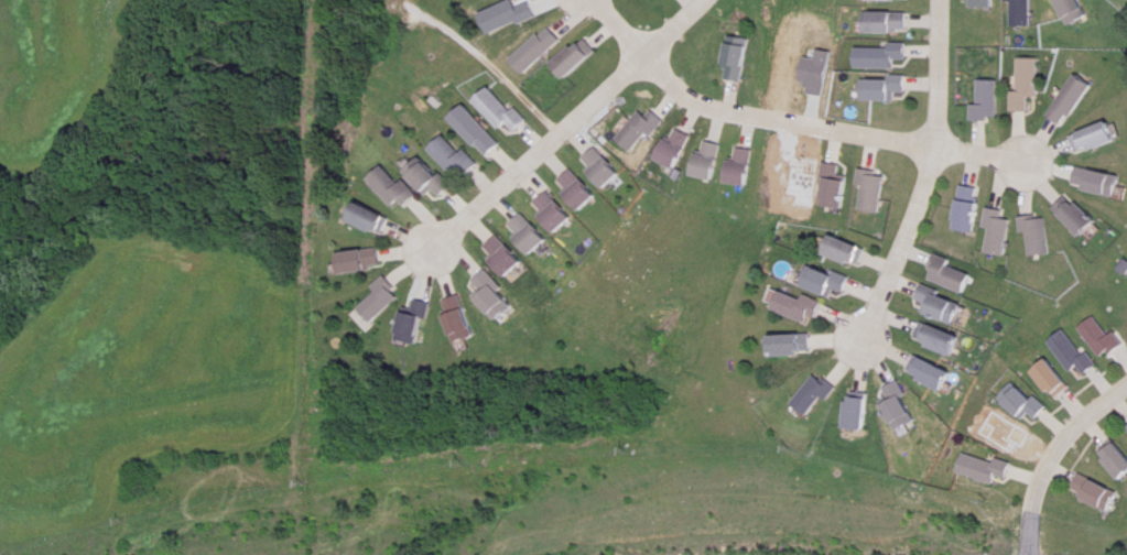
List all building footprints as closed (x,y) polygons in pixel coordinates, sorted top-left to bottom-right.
[(999,8),(999,0),(974,0),(974,8),(999,8)] [(1010,26),(1034,26),(1034,0),(1010,0),(1010,26)] [(1069,27),(1091,17),(1083,0),(1057,0),(1069,27)] [(539,16),(531,1),(522,6),(520,1),(485,18),(495,38),(539,16)] [(912,13),(867,13),(867,34),(912,34),(912,13)] [(562,40),(548,25),(513,59),(528,74),(562,40)] [(723,78),(748,81),(754,40),(729,37),(723,78)] [(594,55),(579,39),(554,62),(570,78),(594,55)] [(860,47),(860,69),(901,69),(901,60),(912,60),(912,47),(860,47)] [(1009,92),(1009,111),(1027,111),(1027,97),(1036,97),(1036,59),(1016,59),(1016,92),(1009,92)] [(1090,84),(1071,73),(1047,115),(1066,126),(1090,84)] [(865,79),(865,103),(902,103),(902,92),(910,92),(910,79),(865,79)] [(973,120),(998,120),(998,81),(973,81),(973,120)] [(509,125),(516,133),(526,124),(493,86),(475,101),(502,132),(509,125)] [(454,119),(488,159),(503,147),(469,107),(454,119)] [(636,107),(619,142),(637,151),(646,132),(655,137),(663,120),(636,107)] [(1112,119),(1070,137),(1078,156),(1121,138),(1112,119)] [(663,138),(654,158),(679,169),(694,137),(674,128),(668,140),(663,138)] [(462,153),(448,135),(433,147),(459,182),(480,166),(467,149),(462,153)] [(727,146),(705,141),(702,155),(696,153),(691,174),(718,181),(727,146)] [(620,173),(593,147),(579,162),(607,188),(620,173)] [(758,149),(731,149),(731,184),(758,184),(758,149)] [(857,182),(844,179),(847,166),(833,163),(823,205),(851,211),(857,182)] [(401,212),(419,197),(391,165),(373,180),(401,212)] [(1124,177),(1079,167),(1075,187),(1120,196),(1124,177)] [(595,196),(568,169),(554,183),(581,211),(595,196)] [(861,211),(884,213),(889,175),(866,172),(861,211)] [(978,234),(981,189),(957,187),(953,232),(978,234)] [(530,206),(557,234),(572,220),(544,192),(530,206)] [(385,239),(395,221),(360,200),(349,217),(385,239)] [(1059,216),(1095,235),(1103,219),(1067,200),(1059,216)] [(985,255),(1010,256),(1012,219),(1005,219),(1005,211),(987,210),(985,255)] [(535,255),(549,242),(521,213),(507,227),(535,255)] [(1024,234),(1031,234),(1033,258),(1054,256),(1050,218),(1022,221),(1024,234)] [(869,250),(836,235),(827,255),(861,269),(869,250)] [(485,250),(512,277),(526,264),(499,236),(485,250)] [(389,270),(386,249),(342,256),(345,277),(389,270)] [(954,261),(935,254),(925,279),(966,295),(974,276),(951,268),(954,261)] [(813,289),(844,301),(853,280),(822,268),(813,289)] [(475,286),(508,321),(522,307),(489,272),(475,286)] [(383,295),(365,307),(376,323),(408,302),(392,278),(378,287),(383,295)] [(965,306),(921,284),(915,298),(931,306),(928,313),(955,326),(965,306)] [(826,306),(785,291),(778,312),(819,327),(826,306)] [(486,335),(466,295),(448,304),(467,344),(486,335)] [(432,304),(418,304),(418,311),(405,311),(405,344),(432,344),(432,304)] [(914,340),(957,359),(965,340),(922,321),(914,340)] [(1096,370),(1066,328),(1047,342),(1072,376),(1081,369),(1087,377),(1096,370)] [(817,357),(817,337),(772,337),(772,357),(817,357)] [(950,394),(959,375),(915,355),(906,374),(950,394)] [(1030,373),(1057,400),(1072,385),(1045,358),(1030,373)] [(798,404),(818,419),(839,390),(819,375),(798,404)] [(995,398),(1024,421),(1029,414),(1038,421),(1047,410),(1010,380),(995,398)] [(888,409),(901,433),(923,422),(902,382),(886,391),(894,406),(888,409)] [(876,431),(876,396),(851,396),(851,431),(876,431)] [(1126,473),(1126,456),(1116,442),(1100,455),(1120,479),(1126,473)] [(992,485),(995,476),(1005,479),(1009,466),(962,452),(955,474),(992,485)] [(1108,511),(1118,493),(1079,473),(1070,491),(1108,511)]
